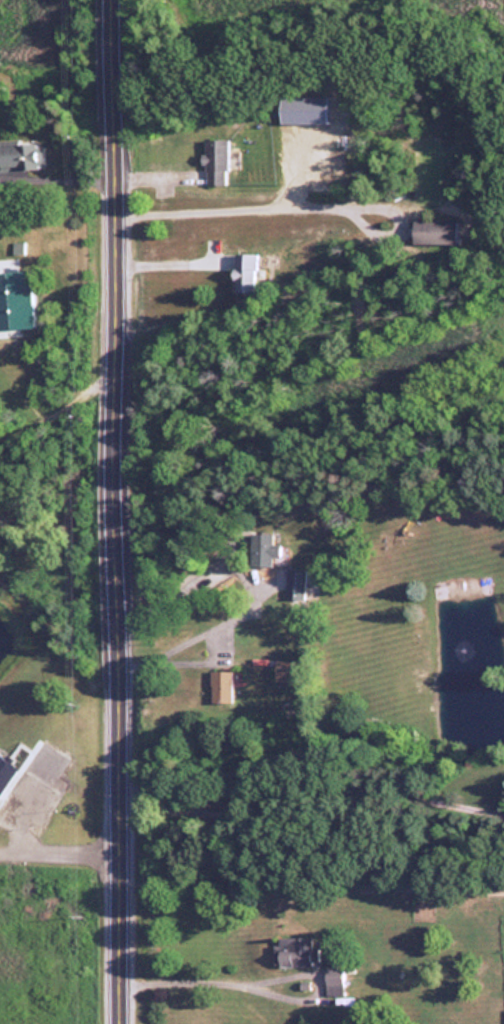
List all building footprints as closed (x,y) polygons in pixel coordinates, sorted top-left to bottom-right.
[(230,139),(208,138),(207,183),(229,184),(230,139)] [(45,141),(0,143),(0,170),(47,168),(45,141)] [(459,220),(414,220),(414,243),(459,243),(459,220)] [(236,292),(259,292),(259,253),(236,253),(236,292)] [(253,533),(253,566),(274,566),(274,556),(282,556),(282,544),(275,544),(275,533),(253,533)] [(288,600),(307,600),(307,569),(288,569),(288,600)] [(233,670),(213,670),(213,703),(233,703),(233,670)] [(18,766),(0,757),(0,803),(18,766)] [(274,967),(318,967),(318,948),(313,948),(313,938),(274,938),(274,967)] [(325,960),(325,995),(343,995),(343,960),(325,960)]
